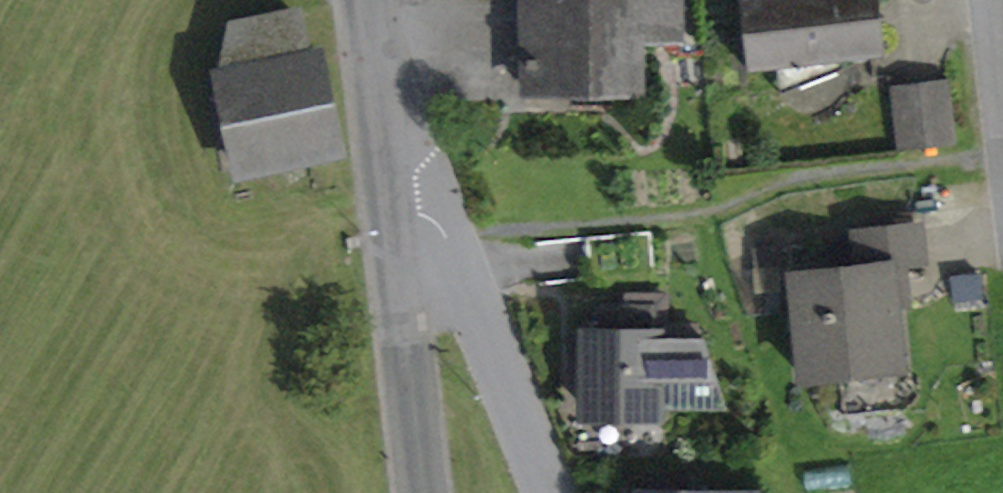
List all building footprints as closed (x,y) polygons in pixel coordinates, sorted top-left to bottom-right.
[(527,89),(637,88),(637,25),(637,0),(526,0),(527,89)] [(679,25),(679,0),(637,0),(637,25),(679,25)] [(885,54),(879,0),(740,0),(748,69),(777,66),(843,58),(885,54)] [(303,59),(294,13),(234,25),(222,75),(241,169),(341,149),(321,55),(303,59)] [(777,66),(780,94),(844,69),(843,58),(777,66)] [(892,85),(899,150),(955,144),(947,79),(892,85)] [(843,371),(842,363),(876,359),(900,357),(895,306),(890,263),(906,262),(920,260),(916,229),(857,235),(860,270),(792,277),(802,376),(843,371)] [(587,237),(590,279),(654,274),(650,232),(587,237)] [(895,306),(910,305),(906,262),(890,263),(895,306)] [(979,273),(952,276),(955,302),(982,299),(979,273)] [(653,411),(653,379),(678,379),(717,379),(698,338),(653,338),(653,307),(601,307),(601,337),(575,337),(575,371),(588,371),(588,411),(653,411)] [(843,371),(872,374),(876,359),(842,363),(843,371)] [(678,401),(727,401),(717,379),(678,379),(678,401)]
